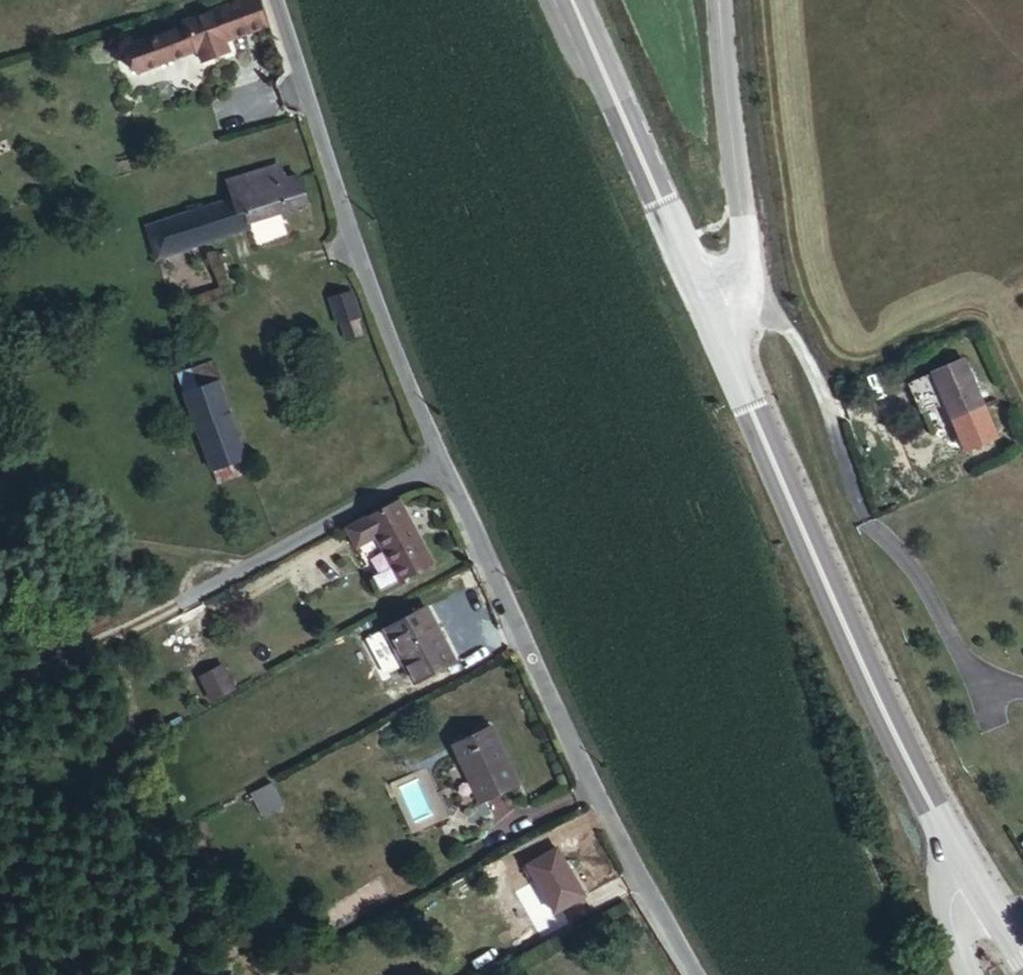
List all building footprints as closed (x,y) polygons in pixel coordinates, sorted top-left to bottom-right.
[(278,24),(270,0),(249,0),(197,16),(198,20),(139,37),(147,63),(209,44),(212,57),(234,50),(231,39),(278,24)] [(236,38),(231,39),(234,50),(239,48),(236,38)] [(252,224),(313,207),(305,177),(284,185),(279,168),(225,182),(229,199),(146,223),(156,261),(254,230),(252,224)] [(350,290),(328,298),(335,324),(342,322),(349,340),(361,338),(354,318),(359,318),(350,290)] [(933,366),(949,414),(980,403),(963,354),(933,366)] [(211,462),(244,452),(218,375),(206,379),(184,383),(211,462)] [(402,502),(348,525),(374,584),(427,560),(402,502)] [(423,603),(380,622),(403,675),(446,654),(423,603)] [(198,674),(207,699),(235,690),(226,664),(198,674)] [(444,737),(457,768),(498,749),(484,718),(444,737)] [(498,749),(457,768),(469,796),(511,777),(498,749)] [(271,783),(251,792),(261,814),(281,805),(271,783)] [(547,842),(513,858),(535,906),(567,891),(547,842)]
